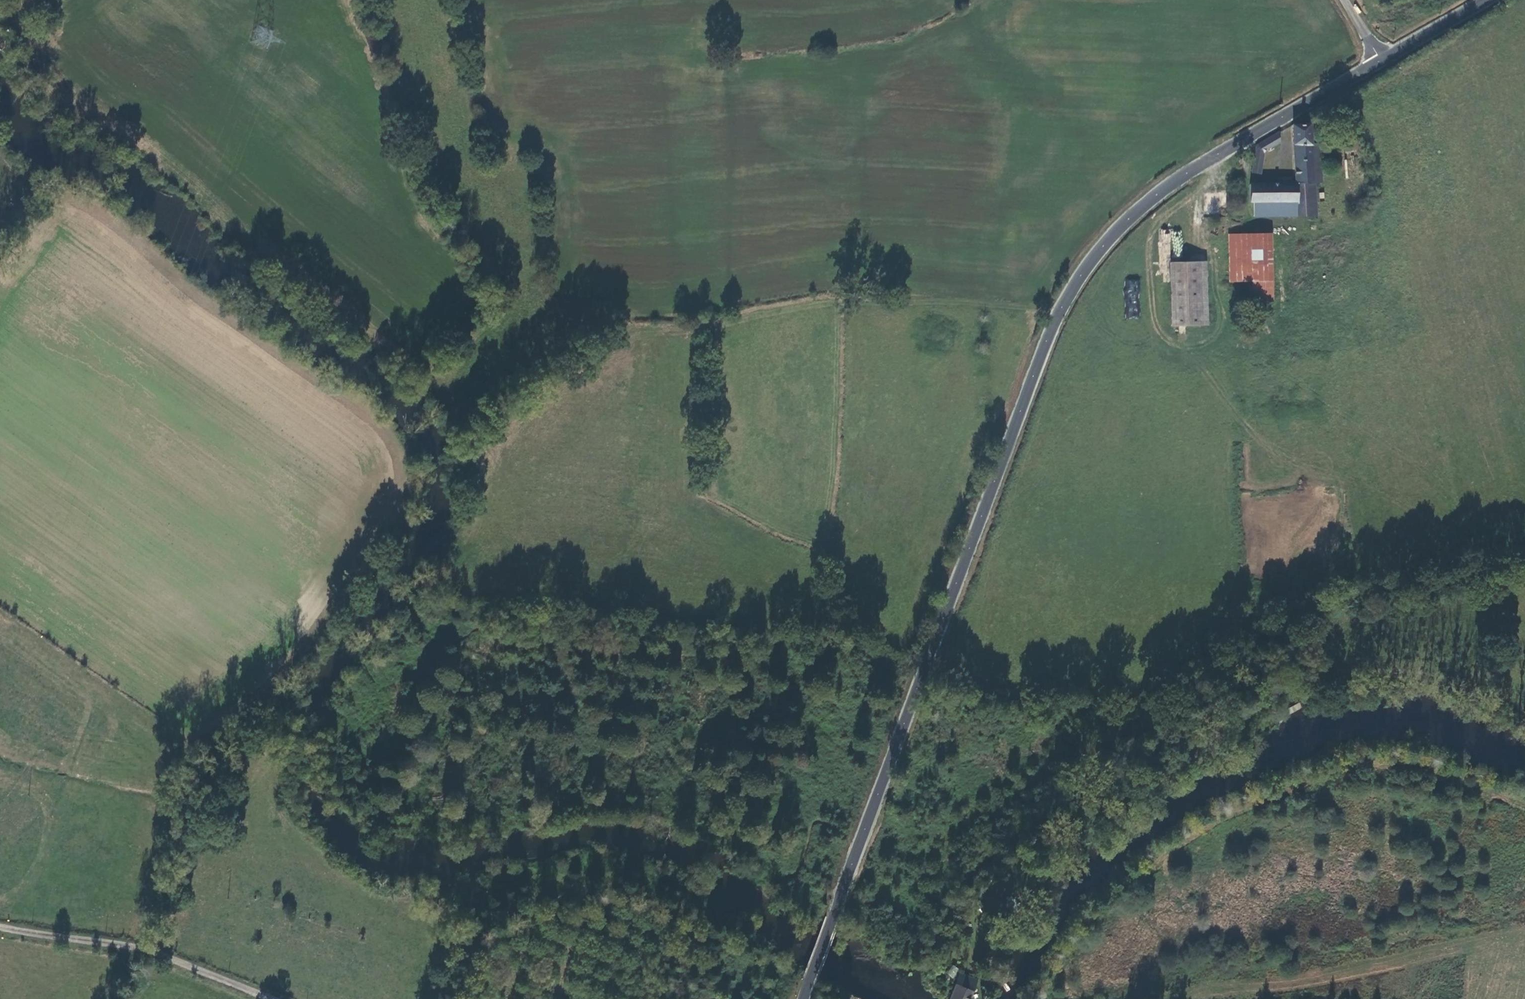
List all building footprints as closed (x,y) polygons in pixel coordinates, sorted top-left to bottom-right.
[(1296,177),(1315,177),(1324,177),(1324,156),(1323,152),(1326,152),(1326,137),(1316,138),(1315,120),(1296,120),(1296,177)] [(1281,134),(1283,123),(1269,131),(1272,138),(1281,134)] [(1279,179),(1252,177),(1250,193),(1254,193),(1296,194),(1296,179),(1292,179),(1292,174),(1279,174),(1279,179)] [(1296,177),(1296,179),(1296,194),(1296,207),(1315,206),(1315,177),(1296,177)] [(1272,207),(1296,207),(1296,194),(1254,193),(1254,204),(1272,204),(1272,207)] [(1252,269),(1252,289),(1273,288),(1271,223),(1235,224),(1237,269),(1252,269)] [(1170,245),(1171,231),(1161,230),(1159,244),(1170,245)] [(1200,254),(1172,254),(1172,315),(1200,315),(1200,254)] [(953,978),(959,969),(952,965),(947,974),(953,978)] [(977,979),(960,972),(949,998),(969,998),(977,979)]
